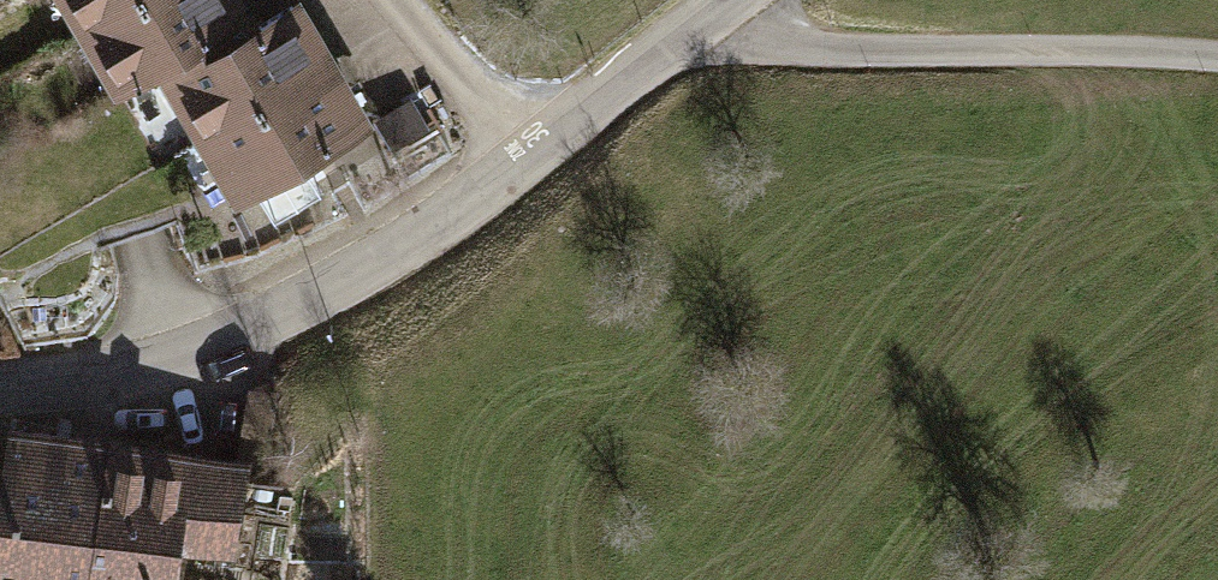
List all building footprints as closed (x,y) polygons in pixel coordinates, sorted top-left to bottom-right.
[(132,0),(52,0),(74,36),(132,0)] [(74,36),(112,97),(151,74),(256,9),(251,0),(132,0),(74,36)] [(331,54),(297,0),(271,0),(256,9),(151,74),(191,139),(331,54)] [(331,54),(191,139),(229,201),(368,115),(331,54)] [(101,434),(3,420),(0,436),(0,579),(79,579),(101,434)] [(79,579),(171,579),(176,551),(231,559),(246,456),(101,434),(79,579)]
